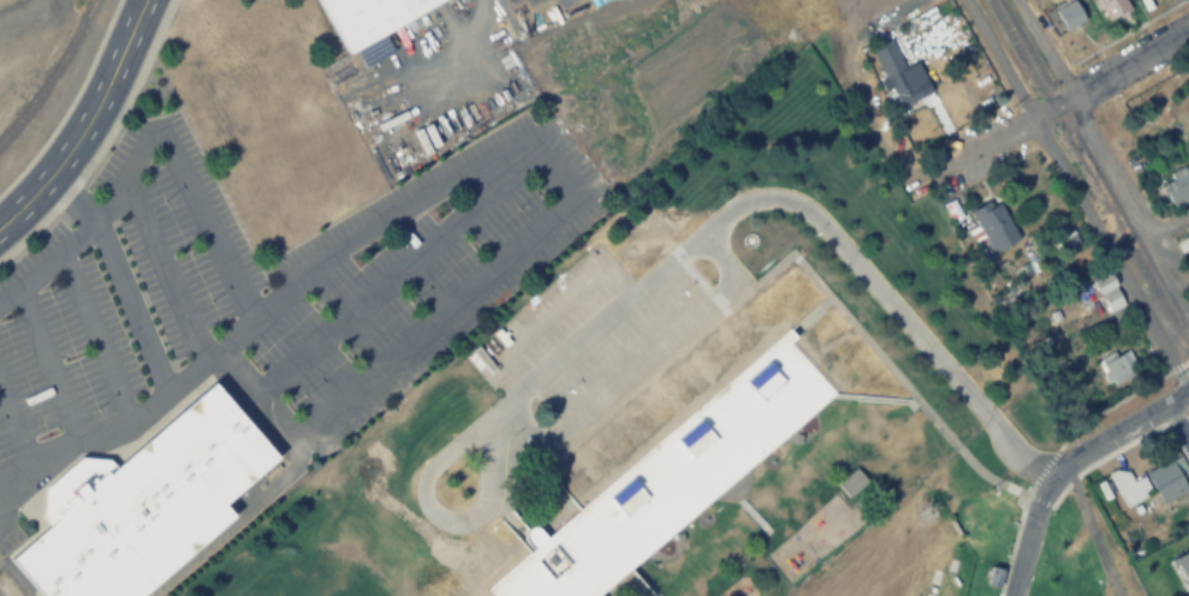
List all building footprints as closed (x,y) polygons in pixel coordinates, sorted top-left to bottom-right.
[(347,50),(441,0),(318,0),(347,50)] [(1053,11),(1064,31),(1083,21),(1073,0),(1053,11)] [(1105,20),(1128,9),(1123,0),(1095,0),(1105,20)] [(896,109),(918,100),(892,39),(870,49),(896,109)] [(1188,201),(1188,179),(1185,170),(1160,179),(1171,208),(1188,201)] [(1016,241),(996,199),(970,212),(991,254),(1016,241)] [(1088,263),(1084,255),(1095,249),(1090,240),(1071,250),(1080,267),(1088,263)] [(1094,280),(1106,313),(1123,306),(1110,274),(1094,280)] [(1135,373),(1121,349),(1095,364),(1109,388),(1135,373)] [(759,400),(784,382),(769,362),(744,380),(759,400)] [(231,515),(140,595),(38,595),(7,559),(49,526),(41,517),(43,491),(78,459),(108,459),(115,467),(210,385),(274,457),(224,503),(231,515)] [(693,458),(717,439),(701,419),(678,438),(693,458)] [(1159,506),(1188,491),(1172,459),(1131,480),(1124,467),(1107,476),(1123,509),(1153,494),(1159,506)] [(866,482),(854,468),(834,485),(846,499),(866,482)] [(611,498),(628,517),(651,497),(634,478),(611,498)] [(1174,558),(1188,588),(1188,551),(1174,558)]
